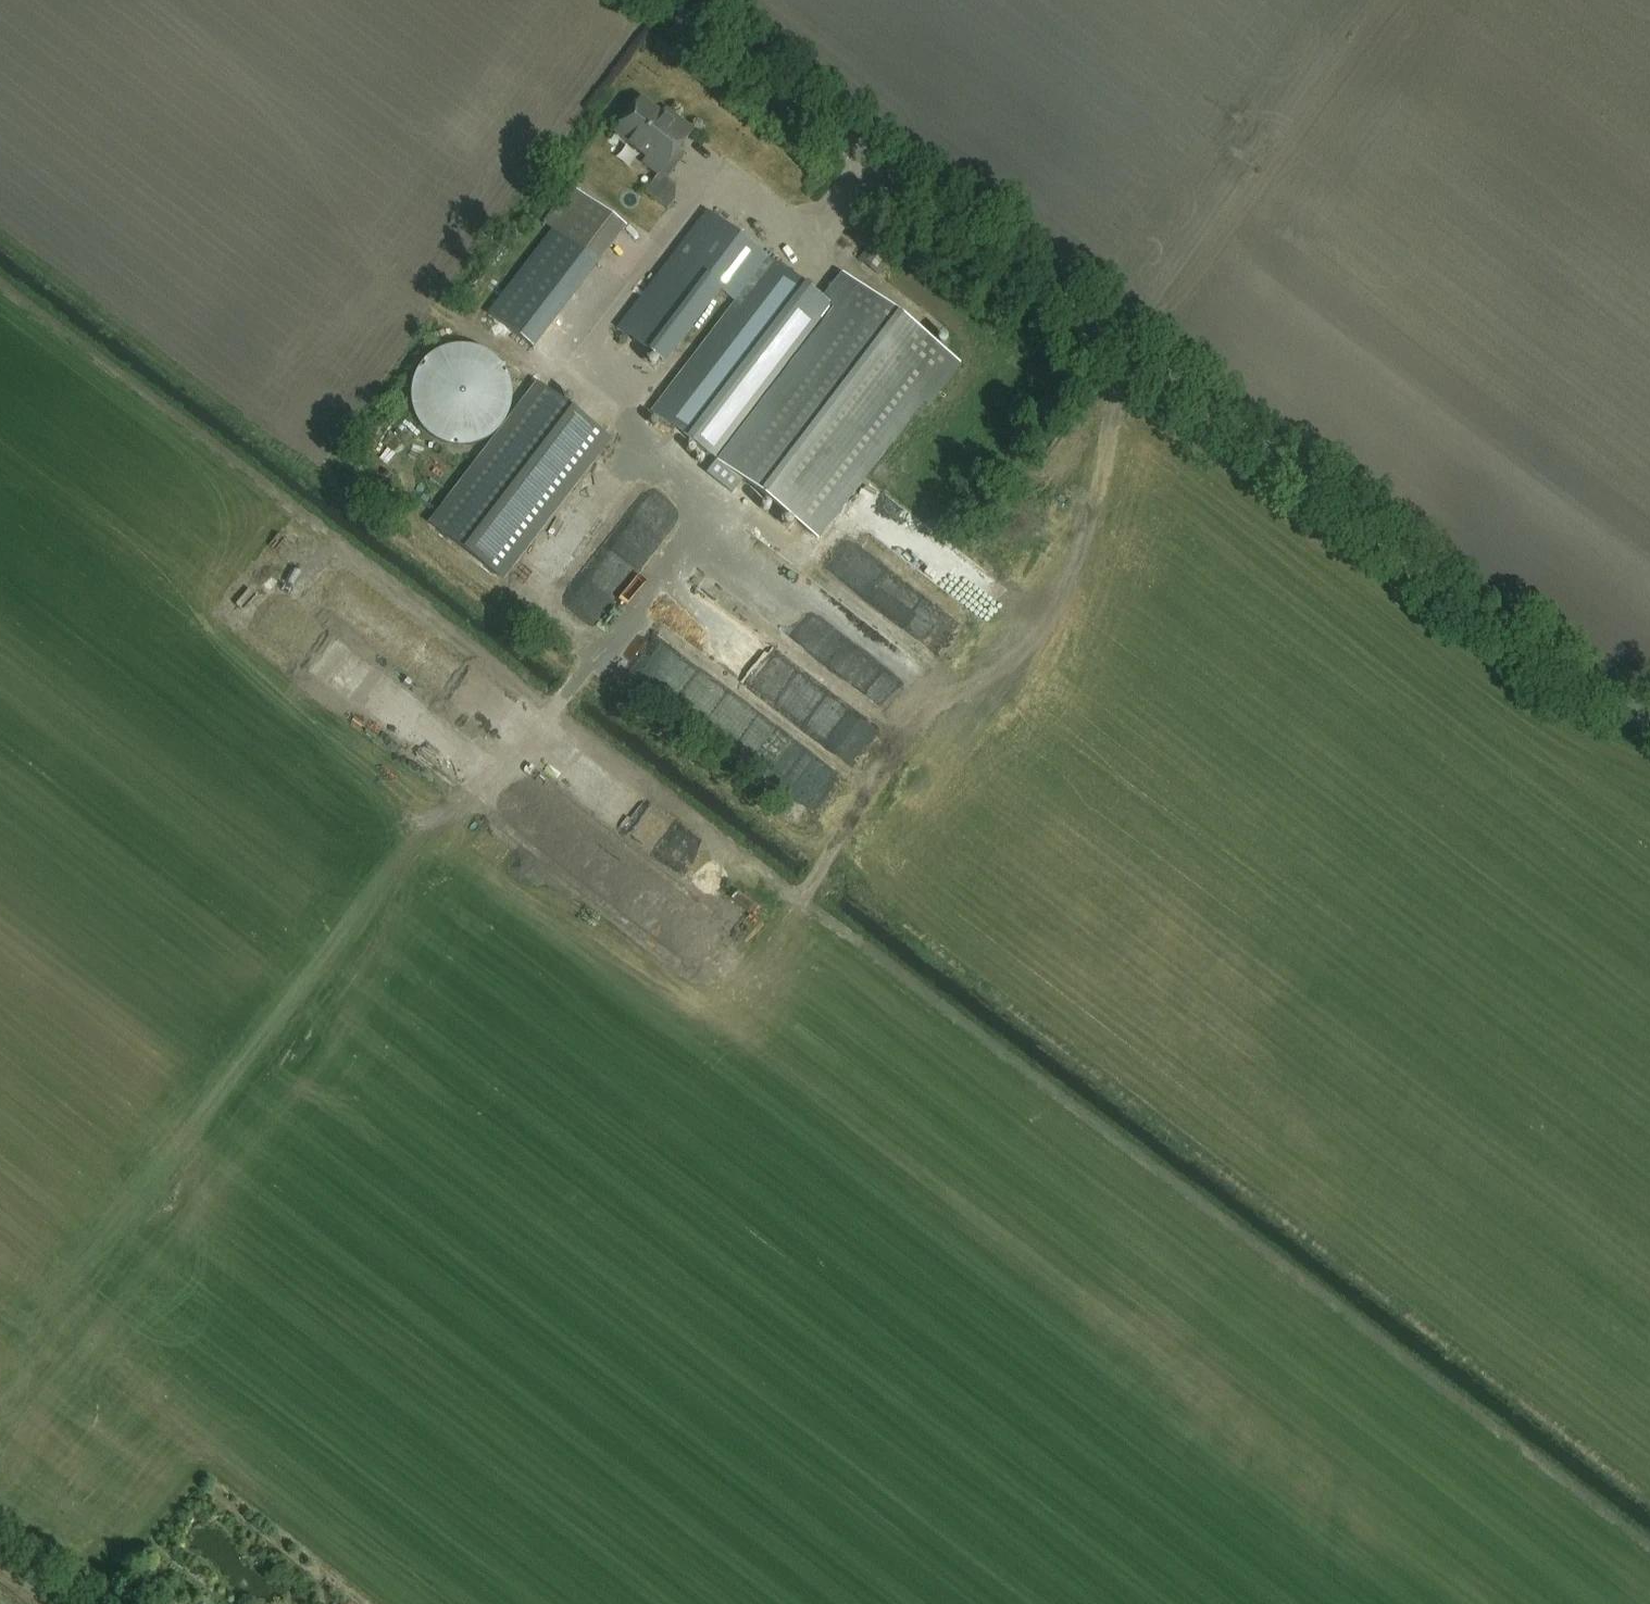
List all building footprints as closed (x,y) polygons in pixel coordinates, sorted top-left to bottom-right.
[(644,100),(618,134),(647,156),(643,162),(658,174),(645,192),(668,210),(675,201),(676,186),(661,175),(669,165),(670,166),(696,132),(679,118),(675,123),(644,100)] [(551,229),(487,314),(535,350),(627,228),(570,185),(542,222),(551,229)] [(962,365),(956,361),(847,277),(827,302),(711,213),(621,330),(664,363),(721,290),(741,306),(657,415),(807,530),(820,540),(925,403),(930,407),(962,365)] [(466,347),(460,347),(455,347),(449,348),(443,350),(438,353),(433,356),(428,359),(424,363),(420,368),(417,373),(415,378),(413,384),(412,390),(411,395),(411,401),(412,407),(414,413),(416,418),(419,423),(422,428),(426,433),(430,437),(435,440),(440,443),(446,445),(451,447),(457,447),(463,448),(469,447),(475,446),(480,444),(486,442),(491,439),(495,435),(499,431),(503,426),(506,421),(509,416),(511,410),(512,405),(512,399),(512,393),(511,387),(510,381),(508,376),(505,371),(502,366),(498,361),(493,358),(488,354),(483,351),(478,349),(472,348),(466,347)] [(611,442),(538,385),(429,525),(503,582),(611,442)] [(662,529),(638,512),(573,601),(597,619),(662,529)]
